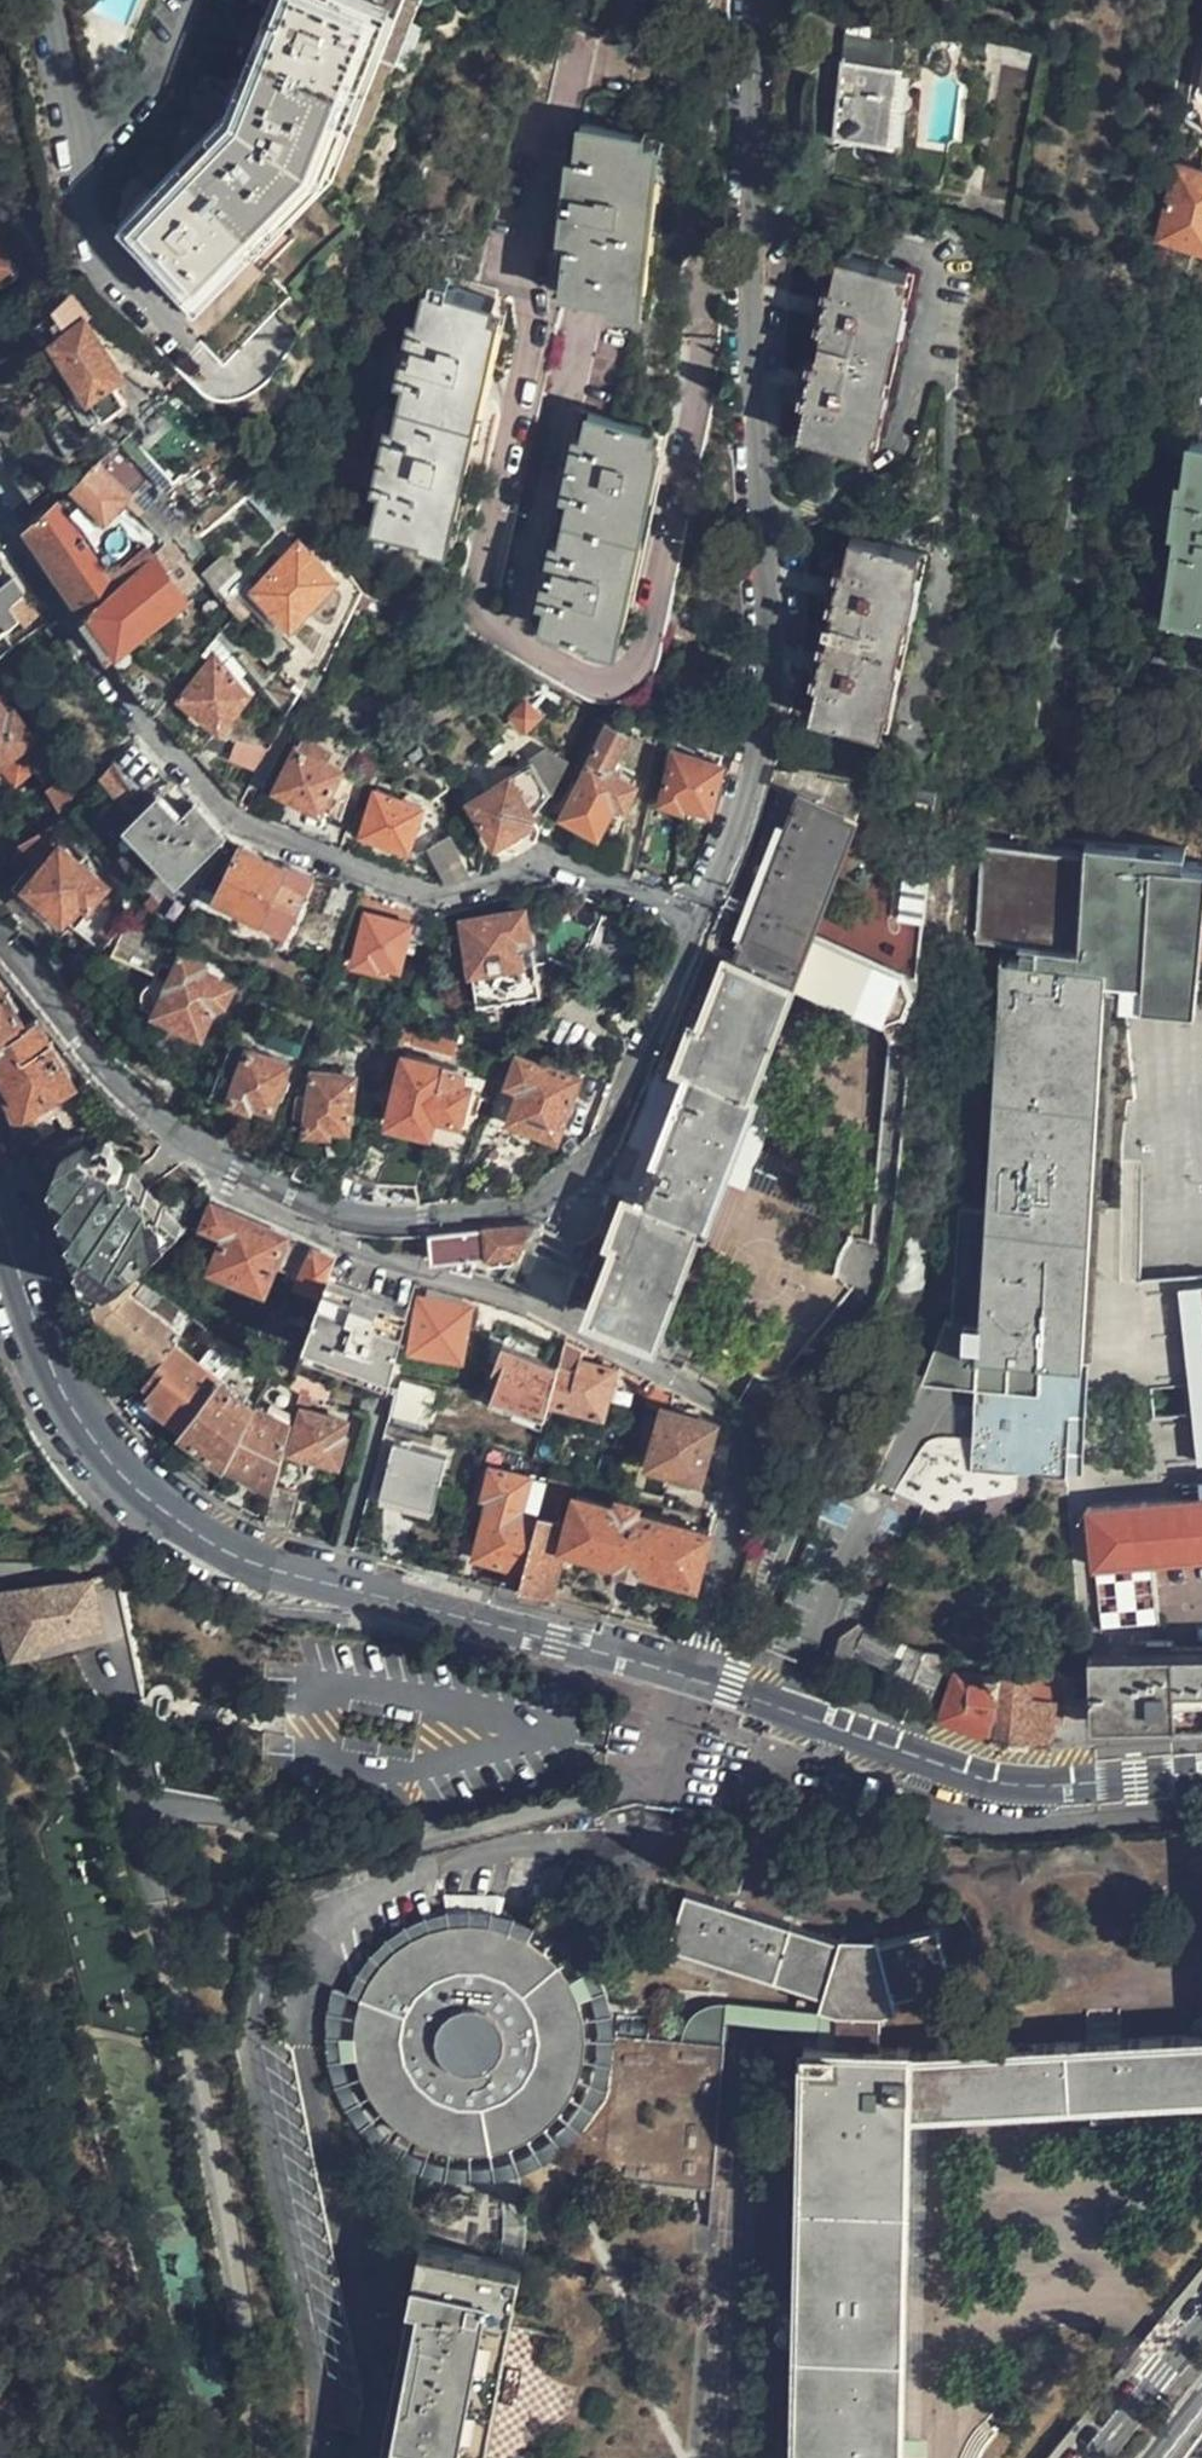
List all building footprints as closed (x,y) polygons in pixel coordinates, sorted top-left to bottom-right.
[(257,253),(326,178),(388,9),(365,0),(273,0),(231,115),(129,229),(207,308),(257,253)] [(873,91),(877,44),(811,38),(809,65),(821,67),(817,123),(849,125),(853,90),(873,91)] [(649,304),(662,145),(639,143),(639,132),(572,125),(558,298),(649,304)] [(1178,169),(1162,240),(1201,248),(1201,175),(1178,169)] [(35,271),(0,218),(0,294),(35,271)] [(868,453),(913,281),(851,264),(804,436),(868,453)] [(82,281),(43,319),(102,413),(125,399),(110,376),(119,371),(83,314),(98,304),(82,281)] [(376,522),(441,538),(495,298),(429,283),(376,522)] [(1200,314),(1174,511),(1163,510),(1161,526),(1171,529),(1161,613),(1173,615),(1171,634),(1201,639),(1201,314),(1200,314)] [(605,640),(654,428),(590,414),(541,626),(605,640)] [(11,468),(0,453),(0,475),(11,468)] [(126,496),(93,463),(74,481),(108,514),(126,496)] [(11,511),(32,497),(11,468),(0,475),(0,494),(11,511)] [(57,496),(23,527),(82,614),(120,586),(115,579),(57,496)] [(333,576),(298,543),(294,547),(282,535),(269,547),(283,560),(257,587),(291,620),(333,576)] [(881,730),(927,558),(860,540),(813,713),(881,730)] [(0,550),(0,627),(35,601),(0,550)] [(120,586),(82,614),(107,650),(184,595),(160,559),(140,572),(135,565),(115,579),(120,586)] [(11,646),(3,635),(0,637),(0,654),(11,646)] [(248,692),(216,656),(182,693),(219,725),(248,692)] [(538,709),(526,691),(508,702),(519,721),(538,709)] [(13,712),(8,715),(0,705),(0,757),(29,736),(13,712)] [(610,768),(627,734),(606,724),(562,814),(597,832),(613,799),(624,803),(634,781),(610,768)] [(228,756),(260,768),(268,745),(237,733),(228,756)] [(330,790),(339,769),(297,746),(278,787),(319,808),(340,815),(347,798),(330,790)] [(708,809),(724,755),(700,747),(697,759),(676,753),(662,799),(682,807),(684,802),(708,809)] [(16,782),(37,771),(26,750),(6,760),(16,782)] [(870,778),(774,764),(767,789),(781,794),(739,895),(729,892),(720,909),(717,909),(705,940),(736,953),(734,960),(724,957),(698,1025),(692,1023),(675,1064),(659,1058),(612,1179),(611,1186),(596,1223),(585,1234),(590,1237),(592,1236),(594,1236),(597,1237),(598,1237),(601,1238),(603,1238),(605,1240),(613,1245),(590,1308),(647,1330),(658,1334),(700,1224),(707,1226),(756,1094),(753,1093),(793,988),(880,1020),(904,1012),(909,994),(901,970),(812,935),(870,778)] [(527,817),(549,805),(527,767),(504,782),(470,802),(493,843),(529,821),(527,817)] [(406,846),(419,805),(376,791),(362,832),(406,846)] [(177,874),(221,830),(194,802),(177,817),(158,796),(131,823),(177,874)] [(430,847),(448,880),(470,874),(449,836),(430,847)] [(281,925),(310,869),(286,859),(281,866),(229,839),(200,885),(227,900),(281,925)] [(102,880),(60,845),(29,885),(76,924),(91,906),(87,903),(102,883),(102,880)] [(986,853),(978,948),(1025,954),(1025,966),(1004,964),(989,1219),(963,1215),(958,1330),(950,1326),(923,1393),(931,1393),(977,1393),(973,1481),(1091,1485),(1108,987),(1123,984),(1124,1012),(1199,1016),(1201,985),(1201,984),(1201,873),(1187,872),(1187,855),(1090,850),(1087,861),(986,853)] [(0,866),(0,900),(18,891),(2,865),(0,866)] [(923,904),(929,875),(910,871),(904,900),(923,904)] [(524,985),(517,934),(524,933),(519,910),(467,920),(477,994),(524,985)] [(398,968),(408,926),(366,914),(353,962),(375,970),(376,965),(377,962),(398,968)] [(223,1006),(232,985),(203,971),(204,966),(182,955),(156,1008),(202,1031),(211,1012),(223,1006)] [(1124,1012),(1134,1106),(1127,1165),(1145,1165),(1143,1286),(1187,1282),(1186,1293),(1201,1291),(1201,986),(1201,985),(1199,1016),(1124,1012)] [(26,1026),(0,986),(0,1042),(26,1026)] [(0,1042),(0,1072),(8,1087),(24,1118),(73,1083),(35,1020),(26,1026),(0,1042)] [(272,1103),(287,1061),(250,1047),(251,1043),(232,1037),(213,1089),(252,1103),(255,1097),(272,1103)] [(456,1135),(467,1087),(460,1085),(462,1082),(461,1078),(461,1075),(459,1071),(456,1069),(452,1067),(442,1064),(403,1055),(388,1120),(456,1135)] [(556,1139),(577,1078),(517,1055),(507,1085),(520,1089),(509,1121),(556,1139)] [(83,1092),(92,1087),(91,1085),(89,1083),(87,1081),(85,1079),(83,1077),(82,1075),(75,1079),(83,1092)] [(347,1127),(351,1078),(312,1075),(307,1127),(328,1130),(329,1126),(347,1127)] [(87,1147),(58,1164),(60,1167),(53,1183),(69,1193),(61,1210),(79,1221),(72,1237),(89,1246),(81,1263),(97,1270),(105,1286),(126,1274),(187,1220),(163,1204),(161,1203),(157,1197),(151,1192),(147,1193),(145,1188),(138,1189),(129,1170),(124,1169),(121,1159),(114,1155),(106,1162),(87,1147)] [(270,1267),(284,1236),(257,1225),(214,1206),(207,1224),(227,1231),(214,1267),(263,1284),(270,1269),(270,1267)] [(533,1225),(430,1233),(433,1260),(453,1259),(455,1270),(502,1280),(502,1279),(521,1247),(533,1225)] [(580,1272),(521,1247),(502,1279),(563,1309),(580,1272)] [(323,1292),(327,1281),(335,1258),(324,1254),(313,1249),(296,1279),(294,1282),(323,1292)] [(105,1286),(88,1294),(99,1324),(122,1344),(146,1364),(171,1330),(132,1296),(140,1284),(126,1274),(105,1286)] [(399,1348),(409,1310),(327,1281),(323,1292),(294,1371),(360,1394),(374,1395),(387,1395),(391,1378),(399,1348)] [(464,1335),(468,1308),(421,1300),(414,1350),(462,1355),(464,1335)] [(171,1330),(146,1364),(156,1372),(173,1347),(179,1337),(171,1330)] [(218,1361),(228,1345),(206,1330),(196,1347),(218,1361)] [(587,1348),(563,1336),(559,1359),(558,1362),(549,1397),(603,1411),(609,1390),(614,1370),(583,1360),(587,1348)] [(558,1362),(544,1357),(501,1343),(493,1366),(501,1370),(489,1407),(515,1415),(519,1403),(546,1412),(549,1397),(558,1362)] [(185,1429),(220,1382),(173,1347),(156,1372),(147,1388),(153,1392),(146,1401),(166,1415),(185,1429)] [(394,1421),(427,1427),(436,1385),(402,1378),(394,1421)] [(185,1429),(182,1433),(204,1449),(227,1465),(257,1409),(220,1382),(185,1429)] [(663,1405),(667,1391),(650,1382),(645,1398),(663,1405)] [(308,1415),(315,1400),(300,1395),(295,1416),(302,1419),(294,1453),(317,1460),(338,1466),(345,1440),(342,1439),(344,1426),(308,1415)] [(519,1403),(515,1415),(543,1424),(546,1412),(519,1403)] [(257,1409),(227,1465),(251,1476),(274,1488),(292,1426),(257,1409)] [(701,1476),(714,1426),(664,1411),(649,1462),(701,1476)] [(436,1506),(446,1459),(395,1446),(385,1493),(409,1499),(436,1506)] [(501,1562),(526,1569),(539,1517),(523,1512),(531,1479),(500,1469),(476,1555),(501,1562)] [(539,1517),(556,1520),(566,1481),(549,1477),(539,1517)] [(1103,1634),(1161,1629),(1156,1573),(1201,1569),(1201,1484),(1201,1502),(1086,1511),(1094,1576),(1100,1577),(1103,1634)] [(274,1488),(266,1520),(288,1531),(296,1494),(274,1488)] [(526,1569),(519,1594),(553,1603),(567,1546),(633,1562),(697,1578),(710,1529),(624,1509),(626,1501),(607,1497),(604,1505),(576,1498),(569,1523),(556,1520),(539,1517),(526,1569)] [(93,1577),(30,1588),(0,1594),(0,1612),(13,1661),(40,1654),(37,1643),(102,1626),(93,1577)] [(1092,1663),(1094,1739),(1201,1735),(1201,1660),(1092,1663)] [(936,1667),(936,1714),(991,1736),(1049,1741),(1051,1723),(1067,1724),(1064,1697),(1063,1681),(1062,1677),(1060,1675),(1058,1674),(1056,1672),(1054,1670),(1052,1669),(1049,1668),(1047,1667),(1044,1667),(980,1661),(979,1673),(936,1667)] [(70,1668),(41,1675),(48,1699),(76,1693),(70,1668)] [(807,2044),(797,2457),(903,2457),(910,2114),(1201,2093),(1201,2035),(880,2049),(879,2008),(953,1980),(935,1921),(858,1944),(686,1894),(670,1950),(837,2003),(837,2043),(807,2044)] [(588,2046),(588,2037),(588,2027),(586,2018),(585,2009),(582,2001),(578,1991),(574,1983),(569,1975),(564,1968),(558,1961),(552,1954),(544,1948),(536,1942),(527,1937),(517,1933),(507,1929),(497,1927),(486,1925),(476,1925),(465,1925),(455,1927),(444,1929),(435,1932),(425,1936),(415,1941),(407,1946),(398,1953),(391,1960),(383,1968),(382,1968),(376,1977),(371,1986),(367,1995),(363,2005),(361,2015),(359,2025),(359,2035),(359,2046),(360,2056),(362,2066),(365,2076),(369,2085),(373,2095),(378,2103),(385,2111),(391,2119),(398,2127),(408,2134),(419,2141),(430,2145),(441,2149),(454,2152),(466,2153),(478,2154),(490,2153),(503,2151),(515,2147),(525,2142),(536,2136),(546,2128),(556,2120),(563,2111),(571,2101),(577,2090),(580,2082),(584,2073),(586,2064),(587,2055),(588,2046)] [(729,1999),(726,2014),(792,2024),(795,2008),(729,1999)] [(483,2457),(520,2264),(421,2246),(381,2457),(483,2457)]
